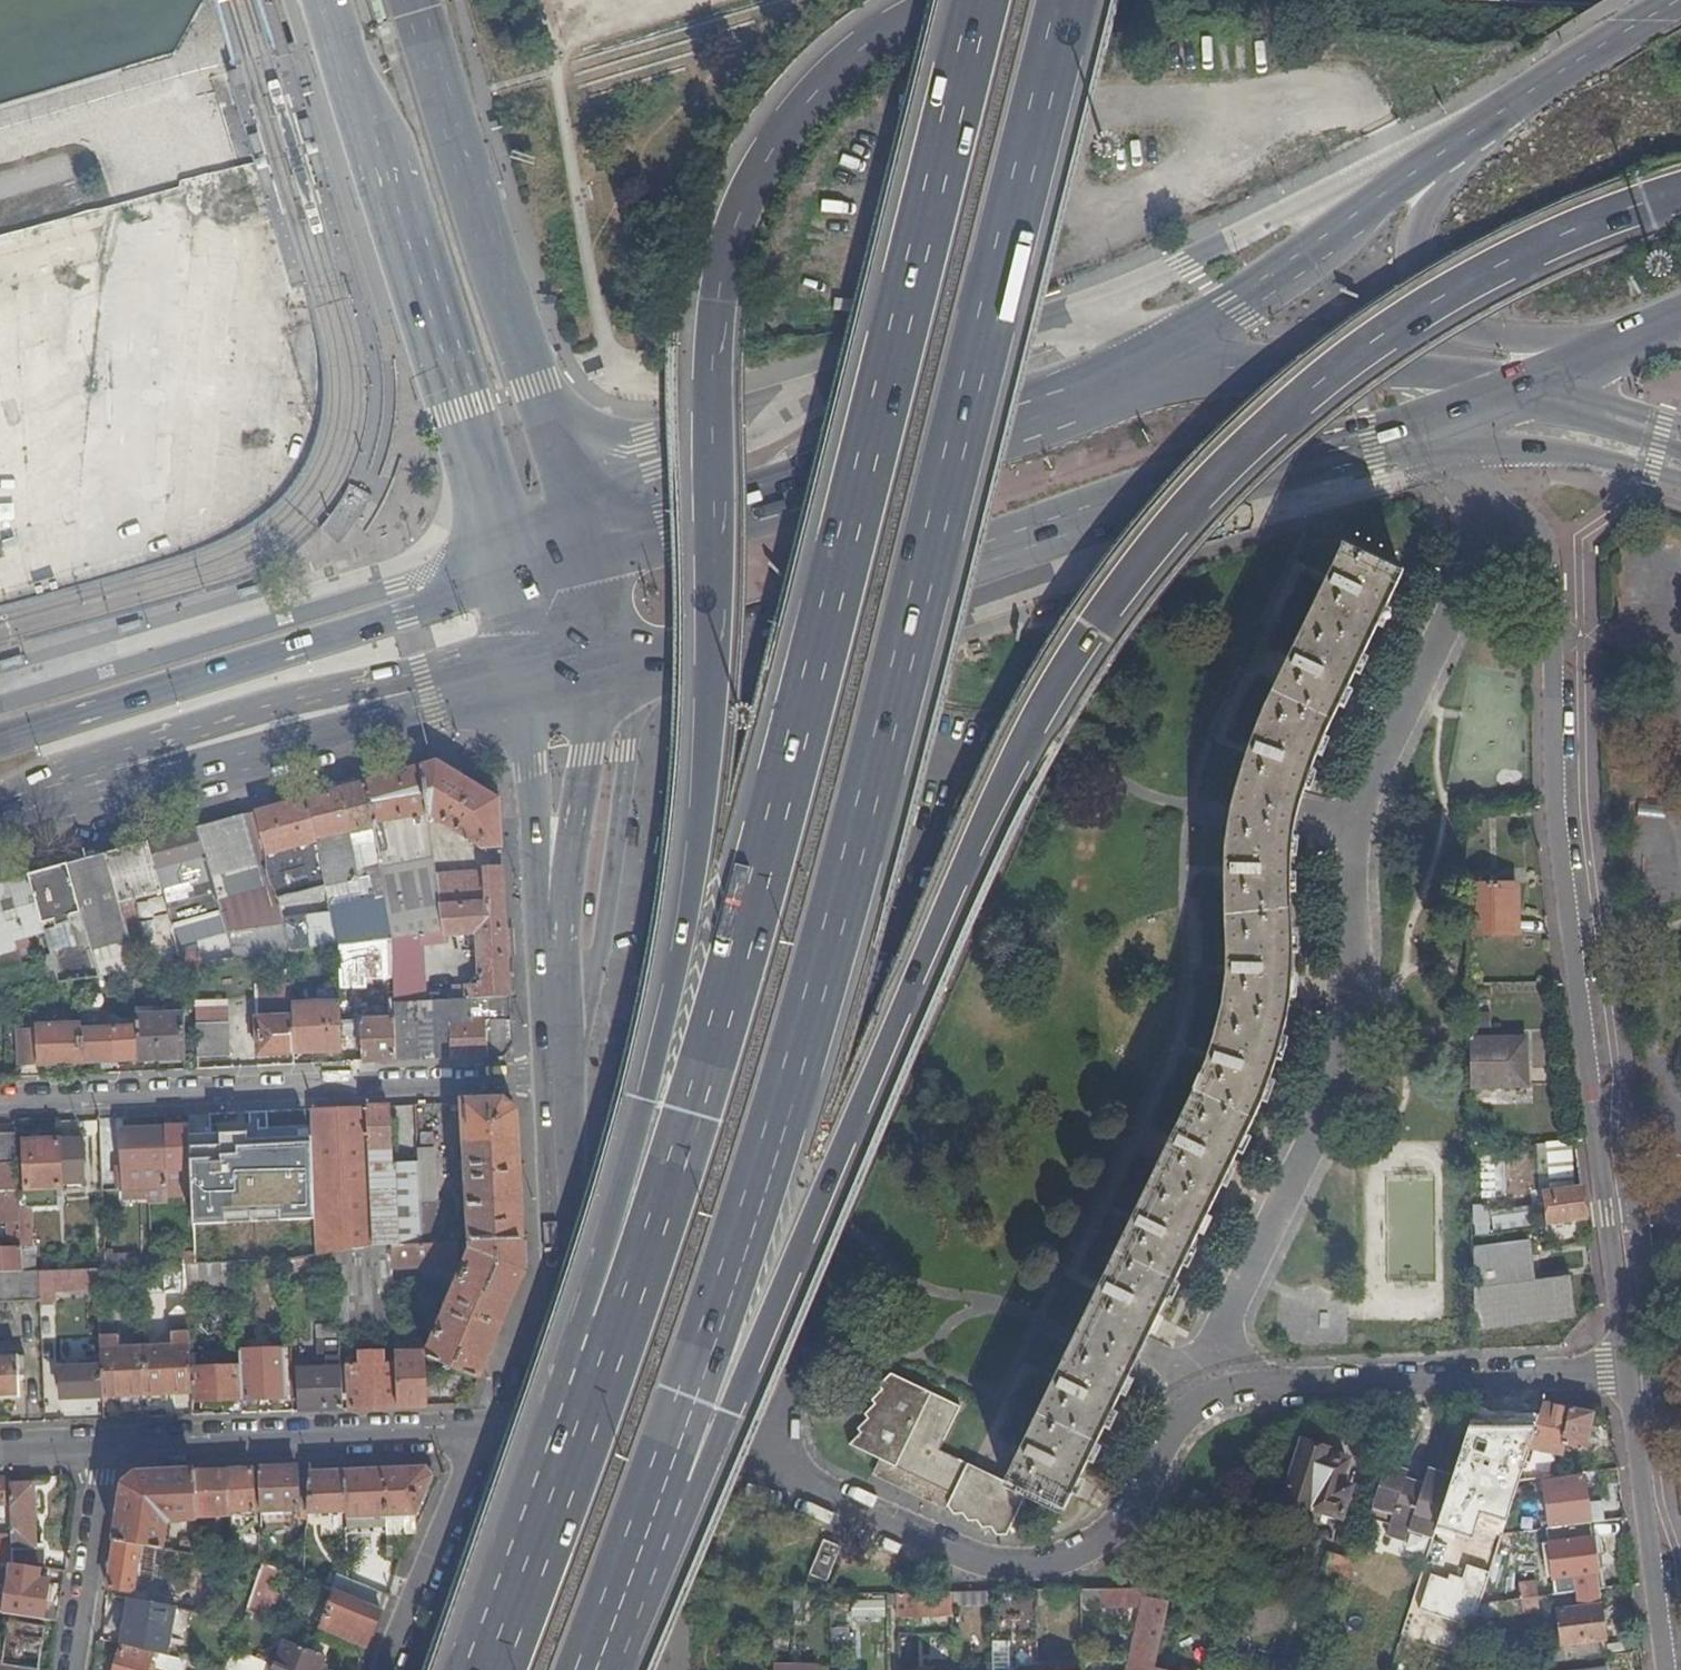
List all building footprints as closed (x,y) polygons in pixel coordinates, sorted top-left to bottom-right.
[(9,273),(105,251),(98,218),(2,239),(9,273)] [(329,505),(312,528),(331,542),(347,520),(362,494),(341,483),(329,505)] [(1403,573),(1343,544),(1292,650),(1258,720),(1250,739),(1242,763),(1236,787),(1231,805),(1226,837),(1222,870),(1222,899),(1224,929),(1225,954),(1225,973),(1223,992),(1219,1013),(1214,1031),(1204,1063),(1175,1123),(1132,1213),(1097,1288),(1078,1329),(1052,1382),(1022,1444),(1003,1483),(939,1452),(961,1409),(891,1375),(878,1387),(883,1392),(871,1403),(875,1407),(865,1417),(868,1420),(855,1431),(860,1436),(849,1446),(885,1463),(952,1496),(948,1508),(953,1516),(962,1515),(968,1523),(977,1523),(983,1530),(992,1530),(997,1537),(1007,1537),(1027,1495),(1064,1513),(1080,1480),(1102,1434),(1134,1368),(1141,1352),(1153,1328),(1166,1301),(1185,1260),(1205,1218),(1224,1178),(1241,1143),(1257,1109),(1265,1092),(1276,1063),(1282,1042),(1287,1021),(1289,999),(1292,968),(1292,935),(1289,898),(1290,874),(1295,830),(1299,810),(1307,779),(1314,760),(1318,749),(1360,662),(1403,573)] [(435,762),(419,767),(427,815),(483,850),(501,849),(498,800),(435,762)] [(419,767),(364,782),(371,824),(384,821),(407,818),(427,815),(419,767)] [(364,782),(309,797),(327,888),(357,880),(351,844),(349,835),(372,830),(371,824),(364,782)] [(309,797),(255,812),(277,900),(291,897),(327,888),(309,797)] [(244,815),(198,828),(210,875),(258,861),(253,845),(252,845),(244,815)] [(430,833),(427,815),(407,818),(410,836),(430,833)] [(384,821),(371,824),(372,830),(374,842),(387,840),(384,821)] [(198,828),(149,842),(161,889),(180,883),(177,872),(183,861),(185,860),(193,892),(213,886),(210,875),(198,828)] [(349,835),(351,844),(362,841),(368,879),(372,900),(385,897),(374,842),(372,830),(349,835)] [(385,897),(392,940),(445,934),(441,906),(436,876),(430,833),(410,836),(387,840),(374,842),(385,897)] [(149,842),(106,854),(120,905),(162,893),(161,889),(149,842)] [(106,854),(70,864),(86,926),(100,978),(134,973),(139,972),(120,905),(106,854)] [(48,870),(30,875),(45,931),(49,948),(53,947),(51,940),(63,937),(65,932),(86,926),(70,864),(48,870)] [(510,998),(503,870),(485,871),(485,874),(487,903),(441,906),(445,934),(478,932),(480,987),(466,988),(466,1000),(469,1000),(510,998)] [(485,874),(436,876),(441,906),(487,903),(485,874)] [(0,884),(0,956),(15,952),(14,945),(25,942),(27,936),(45,931),(30,875),(0,884)] [(1516,885),(1467,885),(1468,936),(1517,935),(1516,885)] [(291,897),(277,900),(287,938),(290,953),(304,951),(339,947),(336,933),(303,938),(291,897)] [(445,934),(392,940),(393,954),(394,979),(395,1004),(426,1002),(424,948),(446,946),(445,934)] [(392,940),(339,947),(340,975),(358,975),(358,957),(393,954),(392,940)] [(397,1061),(395,1004),(394,979),(383,979),(384,1009),(390,1009),(390,1019),(361,1020),(362,1063),(397,1061)] [(1485,997),(1485,986),(1476,986),(1476,997),(1485,997)] [(511,1022),(510,998),(469,1000),(470,1023),(487,1022),(487,1023),(511,1022)] [(470,1023),(469,1000),(466,1000),(426,1002),(395,1004),(397,1061),(450,1059),(449,1024),(470,1023)] [(341,1002),(292,1004),(292,1016),(294,1054),(343,1052),(341,1002)] [(184,1006),(135,1008),(136,1028),(137,1061),(186,1059),(184,1006)] [(294,1054),(292,1016),(257,1018),(258,1056),(294,1054)] [(487,1022),(470,1023),(449,1024),(450,1059),(487,1057),(487,1023),(487,1022)] [(512,1043),(511,1022),(487,1023),(487,1057),(502,1057),(512,1043)] [(196,1024),(197,1058),(229,1057),(227,1023),(196,1024)] [(81,1029),(81,1024),(35,1026),(36,1033),(19,1033),(20,1067),(82,1064),(81,1029)] [(137,1061),(136,1028),(81,1029),(82,1064),(137,1061)] [(1470,1040),(1470,1089),(1528,1088),(1527,1039),(1470,1040)] [(505,1102),(464,1103),(468,1169),(471,1170),(471,1179),(468,1179),(472,1243),(523,1241),(516,1113),(505,1102)] [(389,1106),(312,1110),(313,1133),(314,1221),(317,1256),(338,1253),(372,1246),(370,1168),(392,1167),(389,1106)] [(190,1127),(166,1127),(166,1129),(167,1171),(191,1171),(190,1127)] [(167,1171),(166,1129),(123,1130),(125,1169),(125,1186),(125,1197),(149,1196),(150,1202),(150,1205),(167,1204),(166,1178),(168,1177),(167,1171)] [(313,1133),(194,1135),(195,1223),(314,1221),(313,1133)] [(18,1134),(0,1135),(0,1192),(20,1191),(18,1134)] [(1549,1142),(1554,1180),(1578,1177),(1574,1138),(1549,1142)] [(27,1189),(57,1187),(62,1187),(62,1183),(84,1182),(82,1139),(25,1141),(27,1189)] [(418,1150),(418,1165),(423,1244),(438,1244),(435,1149),(418,1150)] [(1484,1197),(1509,1196),(1508,1160),(1483,1161),(1484,1197)] [(418,1165),(392,1167),(370,1168),(372,1246),(393,1245),(423,1244),(418,1165)] [(192,1190),(191,1176),(181,1176),(182,1190),(192,1190)] [(58,1206),(57,1187),(27,1189),(27,1207),(58,1206)] [(1535,1223),(1586,1217),(1583,1189),(1535,1196),(1535,1223)] [(0,1192),(0,1224),(22,1223),(20,1191),(0,1192)] [(1475,1204),(1477,1233),(1534,1228),(1532,1209),(1493,1212),(1492,1202),(1475,1204)] [(1485,1236),(1486,1249),(1514,1245),(1512,1232),(1485,1236)] [(523,1241),(472,1243),(472,1251),(431,1350),(428,1356),(480,1379),(525,1269),(523,1241)] [(423,1244),(393,1245),(393,1263),(394,1266),(459,1264),(459,1243),(438,1244),(423,1244)] [(1475,1302),(1475,1328),(1575,1315),(1570,1277),(1534,1281),(1527,1244),(1514,1245),(1486,1249),(1474,1251),(1475,1276),(1475,1302)] [(393,1245),(372,1246),(338,1253),(338,1267),(339,1267),(392,1263),(393,1263),(393,1245)] [(0,1247),(0,1272),(23,1271),(22,1247),(0,1247)] [(153,1255),(154,1266),(187,1264),(195,1264),(194,1252),(153,1255)] [(338,1253),(317,1256),(287,1260),(288,1271),(338,1267),(338,1253)] [(238,1284),(237,1263),(202,1264),(202,1286),(238,1284)] [(392,1263),(339,1267),(342,1330),(394,1327),(392,1263)] [(88,1290),(87,1269),(40,1271),(41,1291),(56,1291),(88,1290)] [(42,1301),(41,1291),(40,1271),(23,1271),(0,1272),(0,1302),(42,1301)] [(42,1301),(42,1306),(57,1305),(56,1291),(41,1291),(42,1301)] [(172,1344),(146,1345),(146,1349),(148,1394),(161,1394),(192,1392),(191,1353),(190,1331),(172,1332),(172,1344)] [(146,1349),(146,1345),(121,1347),(120,1335),(102,1335),(103,1365),(104,1396),(148,1394),(146,1349)] [(428,1356),(431,1350),(421,1340),(397,1341),(398,1363),(400,1407),(427,1406),(426,1355),(428,1355),(428,1356)] [(242,1365),(243,1400),(287,1398),(286,1348),(241,1350),(242,1365)] [(192,1401),(243,1400),(242,1365),(203,1367),(202,1353),(191,1353),(192,1392),(192,1401)] [(20,1395),(19,1357),(0,1358),(0,1396),(20,1395)] [(400,1407),(398,1363),(351,1365),(352,1409),(400,1407)] [(63,1398),(104,1396),(103,1365),(61,1366),(63,1398)] [(300,1411),(344,1409),(342,1368),(299,1370),(300,1411)] [(1560,1455),(1562,1445),(1569,1408),(1543,1403),(1529,1449),(1560,1455)] [(1587,1450),(1594,1413),(1569,1408),(1562,1445),(1587,1450)] [(1515,1493),(1519,1480),(1528,1452),(1467,1432),(1454,1474),(1515,1493)] [(1328,1455),(1329,1451),(1303,1442),(1285,1499),(1343,1517),(1352,1487),(1344,1485),(1351,1464),(1349,1461),(1328,1455)] [(1408,1472),(1386,1466),(1369,1520),(1389,1526),(1386,1536),(1405,1542),(1408,1532),(1432,1540),(1453,1477),(1428,1470),(1423,1485),(1406,1480),(1408,1472)] [(299,1508),(298,1467),(261,1469),(262,1510),(299,1508)] [(427,1468),(366,1471),(367,1517),(417,1515),(434,1475),(427,1468)] [(262,1510),(261,1469),(196,1471),(197,1495),(232,1494),(232,1511),(262,1510)] [(197,1495),(196,1471),(137,1473),(125,1484),(116,1540),(164,1548),(168,1524),(173,1519),(198,1519),(197,1495)] [(366,1471),(346,1472),(347,1511),(347,1518),(367,1517),(366,1471)] [(346,1472),(309,1473),(308,1513),(347,1511),(346,1472)] [(1590,1522),(1603,1520),(1601,1501),(1587,1502),(1584,1476),(1544,1482),(1550,1528),(1590,1522)] [(10,1484),(14,1563),(43,1568),(42,1546),(36,1546),(33,1483),(10,1484)] [(367,1517),(347,1518),(348,1530),(368,1529),(367,1517)] [(1599,1589),(1590,1522),(1550,1528),(1547,1528),(1553,1576),(1574,1574),(1576,1591),(1599,1589)] [(164,1548),(116,1540),(109,1588),(134,1592),(138,1562),(155,1565),(158,1553),(163,1554),(164,1548)] [(829,1582),(844,1547),(828,1540),(812,1575),(829,1582)] [(1346,1592),(1356,1561),(1330,1552),(1320,1584),(1346,1592)] [(250,1611),(272,1618),(287,1570),(265,1563),(250,1611)] [(343,1576),(336,1592),(347,1597),(383,1611),(390,1595),(350,1579),(343,1576)] [(48,1582),(7,1577),(6,1586),(12,1587),(10,1607),(44,1611),(48,1582)] [(1521,1597),(1538,1595),(1537,1582),(1519,1584),(1521,1597)] [(1173,1588),(1106,1590),(1107,1605),(1144,1604),(1132,1666),(1133,1669),(1155,1669),(1173,1588)] [(1227,1603),(1232,1591),(1221,1588),(1216,1600),(1227,1603)] [(1605,1638),(1599,1589),(1576,1591),(1578,1608),(1557,1610),(1561,1643),(1546,1645),(1548,1661),(1606,1654),(1603,1638),(1605,1638)] [(347,1597),(336,1592),(336,1593),(320,1628),(355,1642),(361,1627),(374,1632),(383,1611),(347,1597)] [(993,1609),(992,1593),(953,1594),(953,1610),(993,1609)] [(935,1619),(935,1594),(899,1595),(900,1620),(935,1619)] [(1481,1602),(1475,1618),(1540,1610),(1538,1595),(1521,1597),(1481,1602)] [(854,1619),(887,1618),(886,1598),(853,1600),(854,1619)] [(167,1656),(177,1608),(177,1607),(132,1600),(123,1645),(123,1646),(154,1653),(167,1656)] [(797,1620),(809,1602),(796,1602),(796,1620),(797,1620)] [(810,1602),(809,1602),(797,1620),(811,1620),(810,1602)] [(39,1669),(46,1628),(9,1623),(7,1636),(0,1635),(0,1664),(5,1665),(39,1669)] [(368,1647),(374,1632),(361,1627),(355,1642),(368,1647)] [(329,1657),(290,1641),(278,1669),(323,1669),(329,1657)] [(123,1646),(116,1669),(150,1669),(154,1653),(123,1646)] [(184,1660),(167,1656),(154,1653),(150,1669),(155,1669),(156,1669),(181,1669),(184,1660)]
